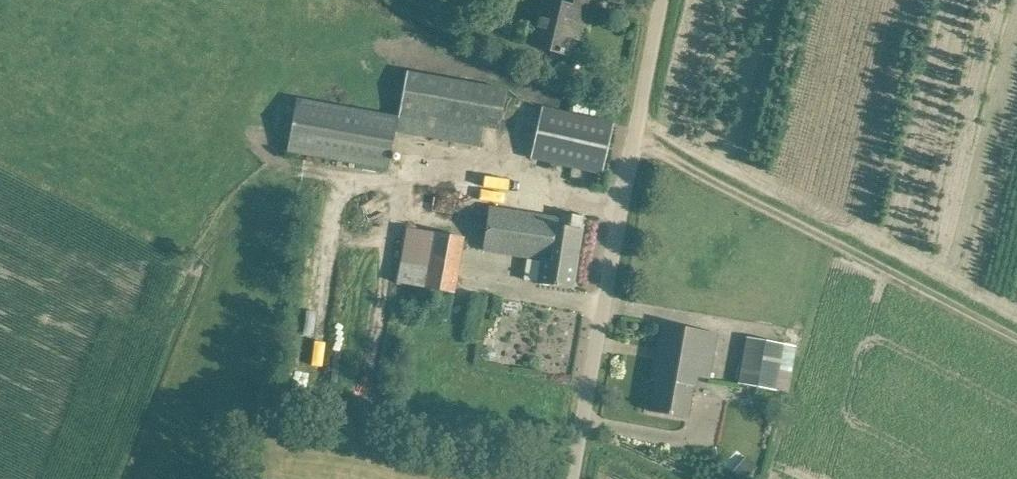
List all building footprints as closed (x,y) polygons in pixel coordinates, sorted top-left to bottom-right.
[(559,3),(545,0),(542,0),(536,27),(531,46),(567,55),(574,26),(580,27),(587,0),(559,0),(559,3)] [(519,125),(525,82),(421,66),(411,127),(495,140),(498,122),(519,125)] [(386,172),(396,117),(297,99),(287,153),(386,172)] [(613,125),(540,108),(529,157),(602,174),(613,125)] [(559,218),(539,215),(491,209),(485,252),(541,260),(537,284),(572,289),(582,229),(581,229),(583,216),(560,213),(559,218)] [(464,237),(407,227),(396,284),(453,294),(464,237)] [(355,301),(355,312),(372,311),(372,300),(355,301)] [(709,379),(713,353),(717,333),(661,324),(651,380),(656,380),(650,412),(670,415),(688,418),(693,386),(696,387),(697,377),(709,379)] [(787,394),(796,347),(745,338),(737,384),(787,394)] [(281,441),(281,454),(294,454),(294,441),(281,441)]
